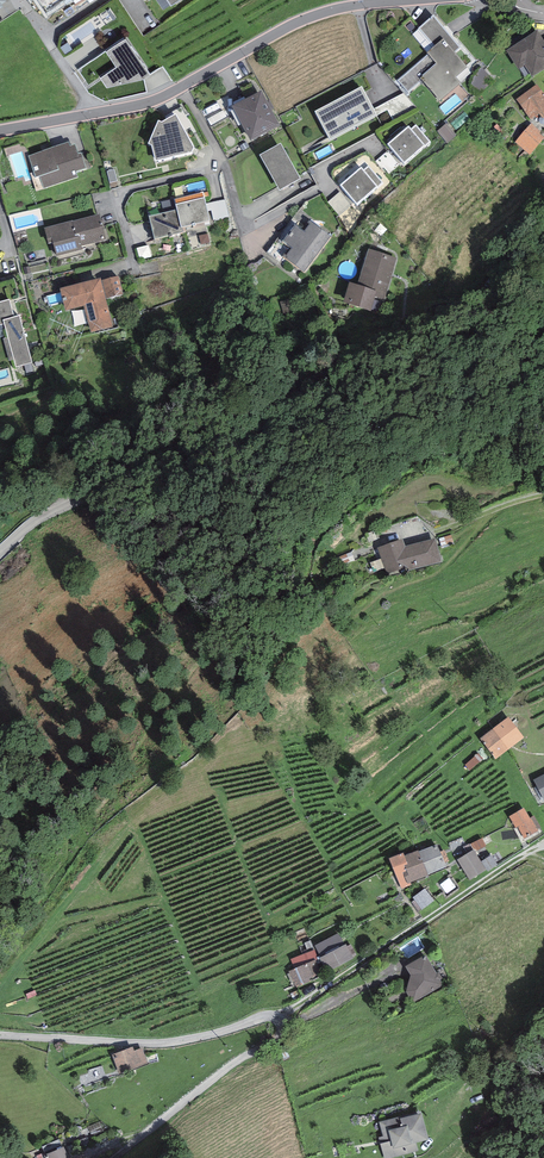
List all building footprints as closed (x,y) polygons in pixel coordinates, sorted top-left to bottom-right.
[(46,18),(73,0),(34,0),(46,18)] [(170,5),(166,0),(156,0),(163,10),(170,5)] [(462,47),(433,14),(418,28),(419,29),(434,46),(443,38),(455,53),(462,47)] [(427,52),(434,46),(419,29),(412,34),(427,52)] [(506,50),(519,69),(524,65),(532,77),(543,70),(543,41),(537,30),(506,50)] [(434,46),(427,52),(436,64),(420,77),(440,101),(461,83),(456,77),(467,67),(455,53),(443,38),(434,46)] [(150,74),(126,39),(106,52),(116,67),(100,78),(107,88),(144,80),(150,74)] [(516,99),(531,120),(539,114),(542,118),(543,117),(543,94),(537,84),(516,99)] [(362,86),(315,111),(330,139),(377,114),(362,86)] [(262,90),(232,106),(250,141),(280,125),(272,109),(267,100),(262,90)] [(162,121),(158,120),(148,143),(152,145),(155,160),(191,152),(194,147),(176,113),(162,121)] [(353,129),(358,141),(384,130),(380,119),(353,129)] [(457,136),(446,123),(437,131),(448,144),(457,136)] [(531,123),(515,142),(529,155),(543,138),(543,137),(539,133),(541,132),(531,123)] [(409,125),(387,143),(404,164),(431,141),(416,124),(411,128),(409,125)] [(39,176),(43,188),(78,177),(76,172),(86,168),(81,153),(78,154),(75,144),(70,146),(68,142),(28,155),(35,177),(39,176)] [(281,143),(260,155),(280,190),(301,179),(281,143)] [(361,166),(340,185),(357,205),(383,183),(368,165),(363,169),(361,166)] [(110,183),(117,181),(114,169),(107,171),(110,183)] [(177,209),(181,227),(182,227),(210,220),(203,192),(174,199),(177,209)] [(343,216),(352,206),(340,195),(331,205),(343,216)] [(183,232),(182,227),(181,227),(177,209),(149,216),(155,238),(183,232)] [(52,242),(56,256),(82,249),(81,246),(106,239),(99,214),(72,221),(72,220),(44,228),(48,243),(52,242)] [(304,272),(331,236),(310,220),(308,223),(309,224),(304,231),(295,224),(283,241),(292,248),(286,255),(284,254),(282,256),(304,272)] [(397,259),(369,249),(357,284),(349,282),(342,301),(370,311),(375,296),(384,299),(397,259)] [(90,333),(113,327),(106,299),(124,294),(119,275),(101,279),(101,277),(59,288),(65,311),(83,306),(90,333)] [(32,362),(19,316),(14,317),(9,299),(0,302),(0,324),(4,323),(8,337),(3,338),(9,360),(14,359),(16,367),(24,364),(32,362)] [(34,371),(32,362),(24,364),(26,373),(34,371)] [(403,539),(377,548),(387,574),(408,568),(409,571),(442,562),(436,539),(405,545),(403,539)] [(524,737),(509,717),(480,739),(496,759),(524,737)] [(470,770),(483,759),(479,754),(466,765),(470,770)] [(534,780),(543,800),(543,774),(534,780)] [(517,827),(524,839),(538,831),(537,829),(541,827),(534,815),(530,818),(524,808),(509,816),(516,828),(517,827)] [(482,838),(470,844),(473,850),(474,849),(475,852),(486,846),(482,838)] [(418,851),(428,874),(446,866),(437,843),(418,851)] [(473,850),(457,860),(470,880),(486,870),(481,861),(475,852),(474,849),(473,850)] [(410,882),(429,875),(428,874),(418,851),(418,850),(404,856),(403,852),(389,858),(401,889),(411,885),(410,882)] [(487,871),(498,864),(492,855),(481,861),(486,870),(487,871)] [(425,888),(413,897),(422,910),(434,901),(425,888)] [(327,972),(353,958),(346,944),(344,945),(338,933),(315,946),(321,957),(319,958),(327,972)] [(318,958),(315,949),(291,959),(295,969),(316,959),(318,958)] [(413,1003),(443,985),(440,980),(443,978),(439,972),(436,973),(425,955),(405,966),(411,975),(406,992),(413,1003)] [(289,972),(296,988),(310,981),(309,979),(322,973),(316,959),(295,969),(289,972)] [(112,1055),(119,1074),(148,1063),(142,1048),(134,1051),(133,1047),(112,1055)] [(428,1140),(421,1113),(400,1119),(399,1117),(380,1122),(383,1136),(379,1138),(384,1157),(390,1157),(418,1150),(416,1143),(428,1140)] [(45,1155),(62,1147),(59,1140),(42,1147),(45,1155)] [(45,1157),(69,1157),(64,1147),(62,1147),(45,1155),(44,1155),(45,1157)]
